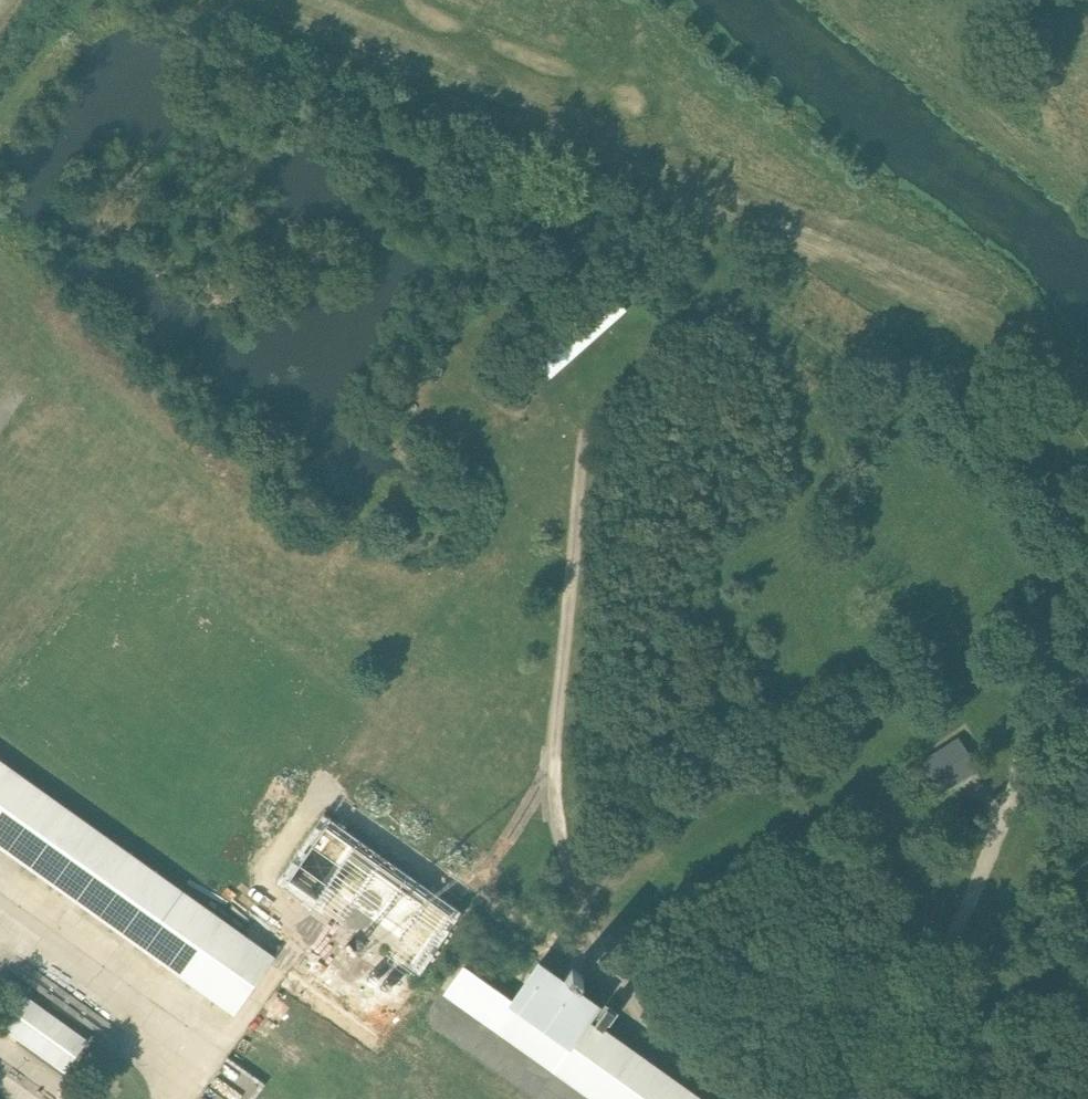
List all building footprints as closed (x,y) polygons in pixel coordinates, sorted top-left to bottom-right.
[(888,759),(917,808),(975,775),(946,726),(888,759)] [(235,1011),(274,958),(0,762),(0,843),(235,1011)] [(433,931),(326,852),(302,884),(409,963),(433,931)] [(592,1019),(598,1011),(538,970),(512,1009),(498,1028),(557,1069),(592,1019)] [(449,994),(498,1028),(512,1009),(462,975),(449,994)] [(103,1007),(62,978),(46,1001),(87,1030),(103,1007)] [(94,1042),(33,999),(11,1030),(72,1073),(94,1042)] [(592,1019),(557,1069),(601,1098),(707,1098),(592,1019)]
